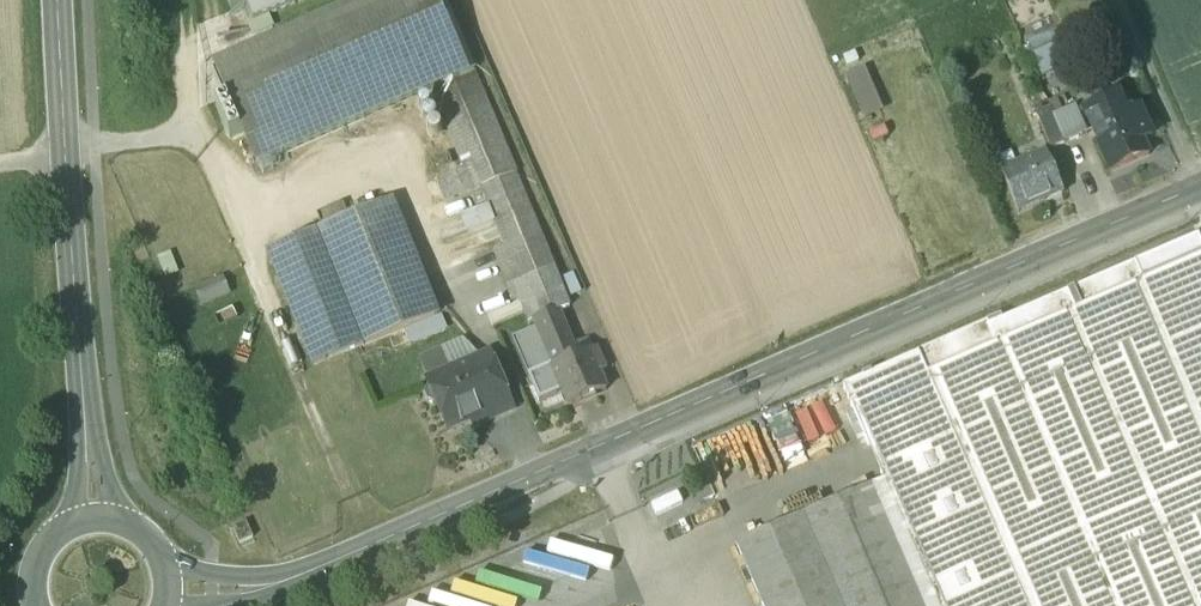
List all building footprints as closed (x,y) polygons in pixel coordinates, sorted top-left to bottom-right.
[(258,41),(352,0),(240,0),(258,41)] [(427,2),(220,92),(262,190),(436,114),(469,100),(427,2)] [(1048,61),(1029,69),(1043,99),(1063,90),(1058,79),(1056,80),(1048,61)] [(469,100),(436,114),(438,119),(439,119),(477,102),(475,97),(469,100)] [(518,198),(478,102),(477,102),(439,119),(468,190),(440,202),(449,226),(485,211),(518,198)] [(1111,124),(1085,135),(1093,152),(1119,142),(1111,124)] [(1032,131),(1050,174),(1066,167),(1054,138),(1048,125),(1032,131)] [(1074,139),(1070,131),(1055,137),(1066,165),(1088,157),(1080,137),(1074,139)] [(1093,152),(1091,153),(1109,195),(1149,179),(1142,160),(1150,157),(1140,133),(1119,142),(1093,152)] [(1046,175),(1001,195),(1019,234),(1064,214),(1046,175)] [(518,198),(485,211),(499,246),(532,232),(518,198)] [(395,227),(324,255),(369,367),(440,338),(395,227)] [(572,329),(532,232),(499,246),(509,270),(497,275),(510,308),(517,305),(533,345),(561,334),(572,329)] [(324,255),(273,276),(318,387),(369,367),(324,255)] [(993,344),(992,340),(921,371),(922,373),(848,404),(890,504),(933,605),(1200,605),(1200,256),(1200,255),(993,344)] [(203,294),(191,300),(207,334),(237,320),(227,300),(210,308),(203,294)] [(513,327),(491,337),(500,358),(511,353),(508,347),(519,342),(513,327)] [(580,379),(561,334),(536,344),(556,389),(580,379)] [(473,356),(420,379),(429,402),(472,383),(483,378),(473,356)] [(556,389),(555,390),(571,428),(608,411),(601,395),(608,392),(599,371),(580,379),(556,389)] [(474,384),(431,403),(433,409),(429,411),(427,417),(430,424),(436,426),(440,425),(451,451),(493,433),(479,399),(481,398),(474,384)] [(481,398),(479,399),(493,433),(495,439),(515,431),(498,391),(481,398)] [(723,471),(710,476),(720,502),(732,497),(723,471)] [(890,504),(877,510),(917,605),(933,605),(890,504)] [(741,563),(759,605),(917,605),(877,510),(875,506),(741,563)] [(249,542),(236,548),(243,563),(256,557),(249,542)]
